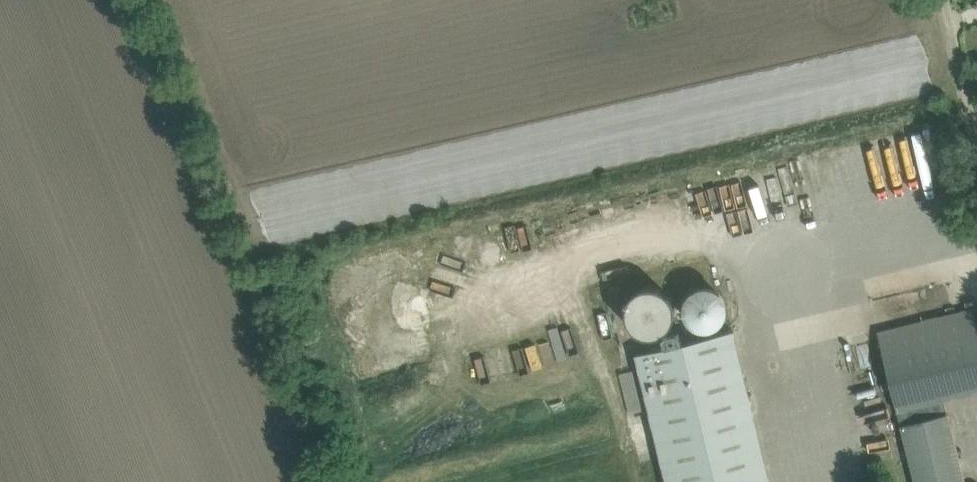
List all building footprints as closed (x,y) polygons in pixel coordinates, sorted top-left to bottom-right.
[(678,311),(708,331),(729,300),(699,280),(678,311)] [(669,295),(633,286),(624,324),(660,332),(669,295)] [(976,307),(879,332),(916,481),(965,481),(944,399),(976,391),(976,310),(976,307)] [(733,331),(636,354),(650,412),(747,389),(733,331)] [(650,412),(663,464),(667,481),(770,481),(747,389),(650,412)]
